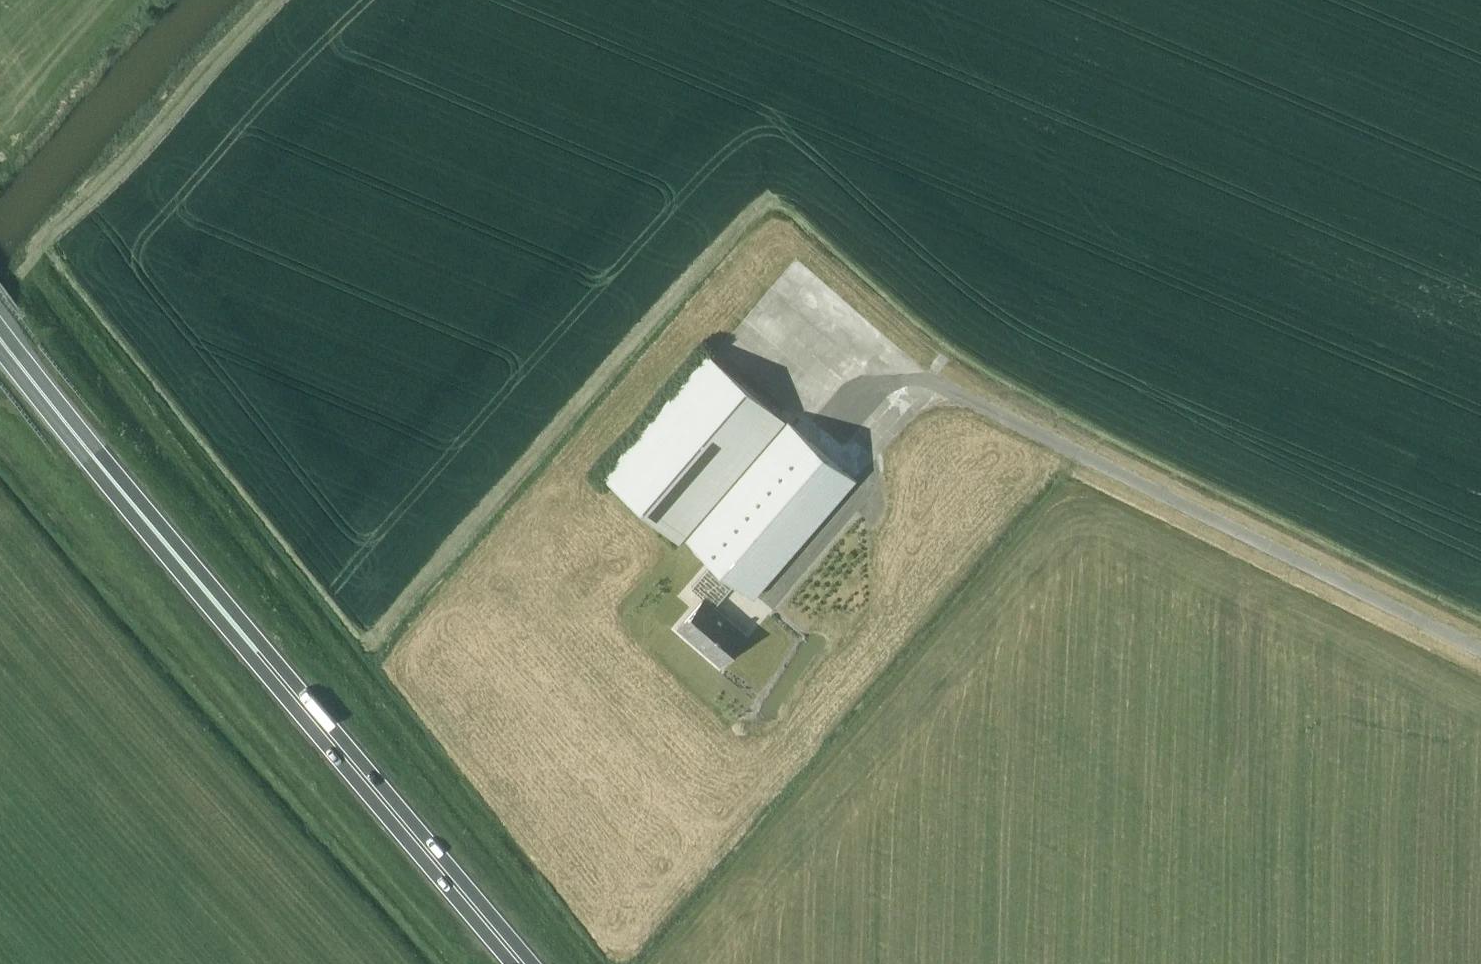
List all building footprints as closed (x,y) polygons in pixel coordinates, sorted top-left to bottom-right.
[(706,352),(601,473),(677,539),(782,418),(706,352)] [(737,581),(753,596),(854,478),(786,420),(685,537),(714,561),(691,588),(704,599),(679,628),(719,663),(746,635),(713,606),(737,581)]
